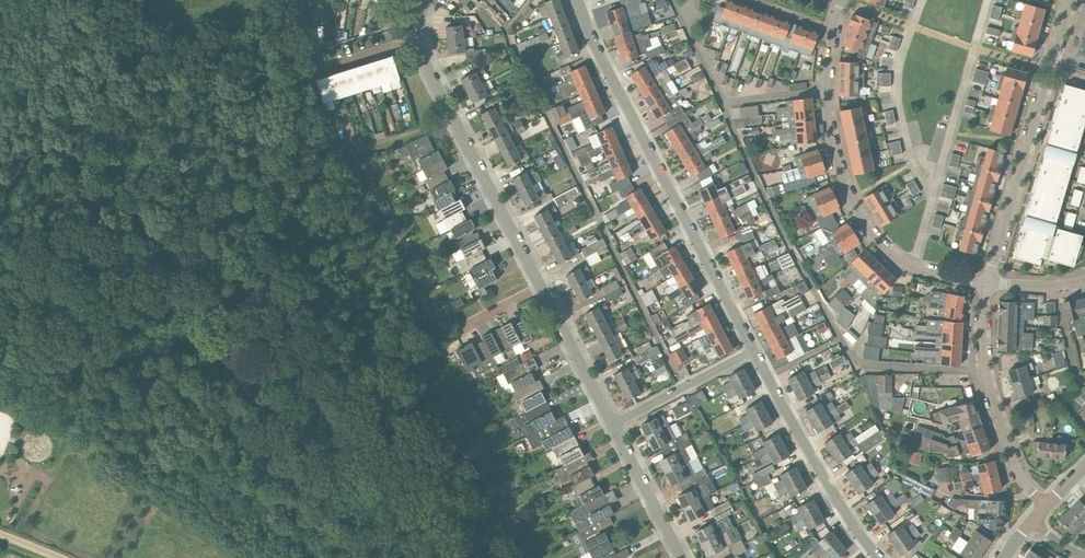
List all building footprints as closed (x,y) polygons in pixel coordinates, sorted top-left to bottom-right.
[(470,12),(474,8),(468,2),(470,0),(459,0),(470,12)] [(550,16),(564,11),(560,0),(551,0),(537,5),(539,11),(546,8),(550,16)] [(637,6),(643,4),(641,0),(623,0),(620,1),(622,7),(607,12),(611,24),(640,15),(637,6)] [(666,0),(660,0),(656,2),(658,8),(667,5),(666,0)] [(729,0),(728,0),(725,8),(718,6),(713,20),(730,27),(739,4),(729,0)] [(906,0),(903,6),(912,9),(914,3),(906,0)] [(492,17),(500,26),(505,22),(497,13),(496,13),(490,6),(490,7),(487,4),(484,1),(480,4),(486,10),(492,17)] [(739,4),(730,27),(741,31),(749,7),(739,4)] [(1023,12),(1018,11),(1016,19),(1020,20),(1040,26),(1045,9),(1025,4),(1023,12)] [(993,5),(991,11),(1000,14),(1002,8),(993,5)] [(528,6),(522,15),(527,19),(533,10),(528,6)] [(749,7),(741,31),(751,35),(759,11),(749,7)] [(569,24),(564,11),(550,16),(555,30),(569,24)] [(759,11),(751,35),(761,38),(770,15),(759,11)] [(991,11),(990,18),(998,20),(1000,14),(991,11)] [(611,24),(615,37),(631,32),(647,26),(646,20),(652,19),(649,12),(640,15),(611,24)] [(878,23),(853,14),(849,25),(850,25),(874,34),(878,23)] [(780,18),(770,15),(761,38),(771,42),(780,18)] [(1084,39),(1084,18),(1079,16),(1073,36),(1084,39)] [(790,22),(780,18),(771,42),(781,46),(790,22)] [(1040,26),(1020,20),(1018,27),(1014,26),(1012,34),(1036,40),(1040,26)] [(808,29),(790,22),(781,46),(780,50),(788,53),(790,49),(799,53),(808,29)] [(446,27),(448,40),(464,38),(463,30),(472,29),(471,24),(463,25),(446,27)] [(574,38),(569,24),(555,30),(560,43),(574,38)] [(662,35),(677,30),(674,24),(660,29),(662,35)] [(871,44),(874,34),(850,25),(847,35),(871,44)] [(545,27),(537,30),(539,36),(547,33),(545,27)] [(999,37),(1001,30),(987,27),(985,33),(999,37)] [(819,33),(808,29),(799,53),(810,57),(819,33)] [(632,36),(631,32),(615,37),(619,49),(649,39),(660,35),(659,31),(649,34),(642,36),(641,33),(632,36)] [(539,36),(526,42),(528,47),(549,38),(547,33),(539,36)] [(1032,56),(1036,40),(1012,34),(1010,41),(1014,42),(1012,50),(1032,56)] [(871,44),(847,35),(843,45),(859,51),(857,57),(865,59),(866,56),(872,59),(877,46),(871,44)] [(892,36),(890,42),(898,45),(901,39),(892,36)] [(1069,51),(1084,56),(1084,39),(1073,36),(1069,51)] [(464,38),(448,40),(449,54),(465,52),(467,63),(483,57),(483,50),(475,50),(474,48),(465,49),(464,38)] [(579,52),(574,38),(560,43),(563,52),(555,55),(557,60),(579,52)] [(646,48),(652,46),(649,39),(619,49),(623,61),(639,56),(645,54),(648,53),(647,52),(646,48)] [(898,45),(890,42),(888,49),(896,52),(898,45)] [(662,46),(647,52),(648,53),(645,54),(648,60),(665,51),(662,46)] [(683,55),(686,59),(694,54),(691,50),(683,55)] [(393,57),(383,60),(390,81),(400,79),(393,57)] [(677,71),(679,74),(691,67),(686,59),(674,65),(677,71)] [(389,82),(390,81),(383,60),(374,63),(381,84),(383,93),(392,90),(389,82)] [(480,66),(478,60),(471,63),(474,68),(480,66)] [(666,69),(669,67),(665,61),(659,64),(657,66),(656,64),(650,63),(645,66),(631,75),(637,86),(664,69),(666,69)] [(839,79),(864,79),(864,72),(860,71),(860,63),(839,62),(839,65),(839,71),(839,79)] [(364,66),(371,87),(381,84),(374,63),(364,66)] [(541,87),(562,76),(571,72),(568,65),(559,70),(544,77),(532,83),(540,99),(546,96),(541,87)] [(355,69),(362,90),(371,87),(364,66),(355,69)] [(557,85),(559,91),(590,78),(585,66),(571,72),(562,76),(565,82),(557,85)] [(467,91),(481,84),(478,77),(486,72),(484,67),(461,79),(467,91)] [(1007,67),(1005,76),(1001,74),(999,82),(1023,89),(1027,73),(1007,67)] [(352,93),(362,90),(355,69),(345,72),(352,93)] [(661,80),(668,76),(664,69),(637,86),(644,96),(658,88),(659,89),(664,85),(661,80)] [(987,79),(989,72),(976,69),(974,75),(987,79)] [(693,83),(705,78),(702,71),(690,77),(693,83)] [(336,75),(343,96),(352,93),(345,72),(336,75)] [(333,99),(343,96),(336,75),(326,78),(333,99)] [(987,79),(974,75),(972,81),(985,85),(987,79)] [(335,105),(333,99),(326,78),(317,80),(324,102),(325,102),(326,108),(335,105)] [(595,89),(590,78),(559,91),(554,94),(557,101),(572,95),(571,93),(578,90),(581,96),(595,89)] [(839,79),(839,86),(838,86),(838,92),(839,92),(838,95),(859,96),(859,87),(864,87),(864,79),(839,79)] [(790,91),(807,89),(807,82),(789,84),(790,91)] [(1001,91),(999,98),(1019,104),(1023,89),(999,82),(997,89),(1001,91)] [(485,91),(481,84),(467,91),(474,103),(496,91),(493,86),(485,91)] [(659,89),(658,88),(644,96),(651,108),(672,95),(666,84),(664,85),(659,89)] [(1084,111),(1084,90),(1065,84),(1048,145),(1047,145),(1047,146),(1050,146),(1047,156),(1044,155),(1044,156),(1045,156),(1036,186),(1061,193),(1084,111)] [(672,95),(651,108),(657,119),(662,116),(666,122),(684,112),(677,101),(682,98),(682,97),(689,93),(686,87),(678,91),(672,95)] [(601,101),(595,89),(581,96),(583,101),(568,108),(565,102),(552,108),(557,120),(571,114),(586,107),(601,101)] [(787,107),(777,108),(777,113),(813,109),(812,98),(787,100),(787,107)] [(992,105),(990,112),(1014,119),(1019,104),(999,98),(996,106),(992,105)] [(482,114),(488,127),(501,121),(497,113),(504,109),(502,104),(500,99),(491,103),(493,108),(482,114)] [(974,108),(976,101),(967,99),(965,105),(974,108)] [(586,107),(571,114),(573,120),(580,116),(582,123),(585,128),(604,120),(602,115),(606,113),(601,101),(586,107)] [(744,118),(758,116),(757,105),(740,107),(740,111),(741,118),(744,118)] [(974,108),(965,105),(963,112),(972,114),(974,108)] [(866,114),(862,115),(860,107),(840,111),(841,114),(840,114),(841,120),(842,120),(844,127),(868,122),(866,114)] [(814,120),(813,109),(777,113),(778,118),(788,117),(789,122),(814,120)] [(893,110),(884,112),(885,118),(894,116),(893,110)] [(700,127),(705,124),(707,122),(712,120),(709,114),(702,118),(701,117),(696,120),(697,121),(692,123),(688,116),(687,116),(684,112),(666,122),(670,129),(665,132),(672,143),(700,127)] [(1010,135),(1014,119),(990,112),(988,120),(992,121),(990,129),(1010,135)] [(573,120),(571,114),(557,120),(559,124),(560,125),(573,120)] [(721,123),(718,116),(707,122),(705,124),(708,129),(721,123)] [(758,116),(744,118),(744,125),(749,124),(762,123),(762,116),(758,116)] [(885,118),(887,125),(896,123),(894,116),(885,118)] [(507,134),(508,134),(514,131),(507,118),(501,121),(488,127),(495,140),(507,134)] [(516,129),(523,126),(520,120),(513,124),(516,129)] [(815,130),(814,120),(789,122),(789,128),(779,129),(779,134),(815,130)] [(402,121),(395,123),(397,131),(404,129),(402,121)] [(846,140),(847,143),(867,138),(865,130),(870,130),(868,122),(844,127),(845,135),(846,141),(846,140)] [(519,135),(526,131),(523,126),(516,129),(519,135)] [(594,149),(617,139),(612,126),(588,137),(592,144),(572,153),(574,157),(577,156),(594,149)] [(672,143),(679,155),(693,146),(690,142),(698,138),(696,134),(702,131),(700,127),(672,143)] [(377,140),(387,137),(385,130),(375,134),(377,140)] [(816,142),(815,130),(779,134),(780,139),(790,138),(791,144),(816,142)] [(583,145),(579,133),(567,138),(572,150),(583,145)] [(514,147),(508,134),(507,134),(495,140),(502,153),(514,147)] [(693,146),(679,155),(685,165),(710,151),(726,142),(722,136),(711,142),(712,144),(705,149),(701,148),(699,143),(693,146)] [(873,145),(869,146),(867,138),(847,143),(848,151),(849,151),(850,158),(875,153),(873,145)] [(338,141),(341,151),(348,148),(346,139),(338,141)] [(594,149),(577,156),(582,167),(593,163),(591,158),(605,152),(607,157),(622,150),(617,139),(594,149)] [(419,162),(423,169),(443,159),(438,150),(432,153),(431,150),(432,149),(429,141),(420,146),(417,140),(398,150),(402,158),(412,153),(416,163),(419,162)] [(899,141),(886,144),(887,150),(901,147),(899,141)] [(518,155),(514,147),(502,153),(509,166),(529,155),(526,151),(518,155)] [(901,147),(887,150),(889,157),(902,154),(901,147)] [(985,158),(978,156),(975,165),(1000,171),(1005,153),(988,148),(985,158)] [(796,163),(798,168),(822,161),(819,149),(801,155),(794,157),(796,163)] [(627,162),(622,150),(607,157),(609,162),(598,167),(599,170),(596,171),(598,175),(612,168),(627,162)] [(685,165),(692,177),(697,174),(701,181),(714,175),(709,167),(706,168),(703,163),(713,157),(710,151),(685,165)] [(854,174),(874,170),(872,161),(876,160),(875,153),(850,158),(851,164),(853,171),(854,174)] [(961,156),(952,153),(950,160),(959,162),(961,156)] [(542,156),(532,162),(536,169),(546,164),(542,156)] [(448,169),(443,159),(423,169),(427,178),(425,179),(431,190),(451,180),(449,181),(446,174),(443,175),(441,172),(448,169)] [(957,168),(959,162),(950,160),(948,166),(957,168)] [(822,161),(798,168),(801,179),(784,184),(786,192),(816,183),(814,176),(826,172),(822,161)] [(633,174),(627,162),(612,168),(598,175),(601,182),(615,175),(617,180),(615,181),(619,190),(631,183),(628,176),(633,174)] [(974,183),(995,188),(1000,171),(975,165),(973,174),(976,175),(974,183)] [(519,192),(532,185),(528,177),(536,173),(533,168),(513,179),(519,192)] [(705,203),(744,185),(752,181),(748,174),(731,182),(732,185),(726,187),(725,186),(717,189),(714,184),(699,191),(705,203)] [(600,179),(598,175),(587,181),(588,185),(600,179)] [(1079,175),(1077,182),(1084,184),(1084,176),(1079,175)] [(371,191),(375,189),(371,180),(367,182),(371,191)] [(456,189),(451,180),(431,190),(435,199),(433,200),(438,211),(441,209),(457,201),(454,195),(451,196),(449,192),(456,189)] [(909,190),(917,186),(914,180),(906,185),(909,190)] [(367,193),(371,191),(367,183),(366,183),(363,184),(367,193)] [(633,208),(647,199),(640,188),(635,191),(631,183),(619,190),(623,199),(626,197),(628,200),(615,209),(605,214),(609,221),(619,216),(623,213),(625,212),(633,208)] [(943,183),(942,190),(955,194),(957,187),(943,183)] [(995,188),(974,183),(972,190),(969,189),(966,197),(991,204),(995,188)] [(536,193),(532,185),(519,192),(526,205),(547,194),(544,189),(536,193)] [(747,192),(744,185),(705,203),(710,214),(725,208),(732,205),(734,204),(731,199),(747,192)] [(909,190),(913,196),(920,191),(917,186),(909,190)] [(1049,235),(1061,193),(1036,186),(1027,216),(1026,216),(1026,217),(1029,217),(1026,227),(1023,226),(1023,227),(1024,227),(1021,235),(1025,236),(1021,250),(1017,249),(1015,258),(1040,265),(1042,258),(1074,267),(1083,236),(1058,228),(1055,237),(1049,235)] [(576,187),(554,199),(558,207),(565,204),(564,201),(579,194),(576,187)] [(777,187),(767,190),(769,197),(779,194),(777,187)] [(812,208),(836,198),(831,187),(814,194),(807,197),(812,208)] [(886,195),(882,188),(864,198),(866,201),(865,201),(868,206),(869,206),(873,212),(894,199),(890,193),(886,195)] [(1081,199),(1083,192),(1075,189),(1072,197),(1081,199)] [(940,196),(953,200),(955,194),(942,190),(940,196)] [(968,205),(966,213),(986,219),(991,204),(966,197),(964,204),(968,205)] [(1079,207),(1081,199),(1072,197),(1070,204),(1079,207)] [(840,209),(836,198),(812,208),(817,219),(823,216),(840,209)] [(449,230),(471,219),(467,221),(464,214),(461,215),(459,212),(466,209),(461,199),(457,201),(441,209),(445,218),(443,219),(449,230)] [(653,210),(647,199),(633,208),(639,219),(653,210)] [(880,224),(881,226),(899,216),(894,208),(898,206),(894,199),(873,212),(876,219),(879,224),(880,224)] [(725,208),(710,214),(715,226),(749,210),(746,204),(737,208),(735,211),(732,205),(725,208)] [(541,228),(554,221),(550,214),(557,210),(554,205),(535,216),(541,228)] [(799,214),(806,210),(804,205),(797,208),(799,214)] [(642,224),(630,231),(633,237),(639,234),(646,230),(660,221),(653,210),(639,219),(642,224)] [(715,226),(715,227),(720,238),(735,231),(733,226),(754,217),(751,210),(749,210),(715,226)] [(808,216),(806,210),(799,214),(801,219),(808,216)] [(623,213),(619,216),(621,221),(627,217),(625,212),(623,213)] [(1074,222),(1076,214),(1068,212),(1066,220),(1074,222)] [(982,236),(986,219),(966,213),(963,221),(960,220),(957,229),(982,236)] [(933,220),(942,223),(944,216),(935,214),(933,220)] [(461,248),(480,239),(477,240),(473,232),(470,234),(468,229),(474,226),(471,219),(449,230),(451,229),(455,238),(453,239),(459,250),(461,248)] [(567,229),(575,225),(572,220),(565,224),(567,229)] [(821,254),(854,233),(847,223),(840,227),(835,220),(821,228),(826,237),(829,242),(825,245),(818,249),(821,254)] [(940,229),(942,223),(933,220),(931,227),(940,229)] [(1072,229),(1074,222),(1066,220),(1064,227),(1072,229)] [(560,233),(554,221),(541,228),(547,240),(560,233)] [(646,230),(639,234),(638,234),(640,239),(641,240),(649,235),(653,241),(667,232),(660,221),(646,230)] [(578,231),(575,225),(567,229),(570,235),(578,231)] [(740,238),(753,232),(749,225),(737,230),(740,238)] [(960,249),(977,254),(982,236),(957,229),(955,238),(962,240),(960,249)] [(774,240),(753,250),(750,243),(756,240),(753,232),(740,238),(743,244),(727,252),(732,264),(776,244),(774,240)] [(566,245),(563,239),(560,233),(547,240),(553,252),(566,245)] [(821,254),(807,263),(812,271),(815,270),(816,271),(823,267),(820,262),(824,259),(831,254),(835,251),(839,257),(845,253),(860,243),(854,233),(821,254)] [(481,238),(480,239),(461,248),(465,257),(463,258),(469,269),(487,260),(484,253),(481,255),(480,251),(486,248),(481,238)] [(585,257),(597,252),(607,246),(603,238),(581,250),(585,257)] [(403,253),(412,249),(408,242),(400,247),(403,253)] [(651,269),(653,274),(660,270),(667,265),(681,257),(675,245),(668,249),(664,242),(648,251),(657,265),(651,269)] [(776,245),(776,244),(732,264),(737,276),(752,269),(750,264),(765,258),(764,255),(779,248),(777,244),(776,245)] [(572,257),(566,245),(553,252),(559,264),(572,257)] [(597,252),(599,256),(608,251),(606,247),(597,252)] [(630,248),(620,253),(620,254),(626,265),(627,265),(639,257),(633,247),(631,248),(630,248)] [(848,283),(873,257),(865,249),(847,267),(851,272),(844,279),(848,283)] [(411,250),(404,254),(409,264),(416,260),(411,250)] [(850,263),(857,256),(854,250),(844,256),(850,263)] [(590,266),(601,261),(597,252),(585,257),(590,266)] [(794,264),(788,253),(777,258),(782,269),(794,264)] [(660,270),(653,274),(641,280),(644,285),(663,275),(663,276),(671,272),(674,276),(688,268),(681,257),(667,265),(660,270)] [(863,283),(881,264),(873,257),(848,283),(851,286),(859,279),(863,283)] [(491,258),(487,260),(469,269),(473,278),(473,279),(478,290),(479,289),(484,287),(498,280),(494,273),(491,274),(489,271),(496,267),(491,258)] [(888,272),(881,264),(863,283),(867,287),(860,295),(864,298),(888,272)] [(573,288),(586,282),(582,273),(589,270),(586,265),(566,275),(573,288)] [(742,287),(772,274),(770,270),(764,273),(761,265),(752,269),(737,276),(742,287)] [(429,268),(419,272),(423,280),(432,276),(429,268)] [(695,279),(688,268),(674,276),(678,283),(664,291),(667,296),(695,279)] [(888,272),(864,298),(861,303),(873,315),(876,310),(876,301),(879,298),(897,280),(888,272)] [(769,284),(768,281),(774,279),(772,274),(742,287),(748,299),(763,293),(761,288),(769,284)] [(580,301),(593,295),(590,289),(596,286),(592,278),(586,282),(573,288),(580,301)] [(701,290),(695,279),(667,296),(669,300),(675,296),(676,297),(677,297),(681,302),(687,298),(701,290)] [(605,296),(620,288),(616,280),(601,288),(605,296)] [(802,295),(810,291),(804,281),(796,285),(802,295)] [(777,285),(771,288),(765,292),(768,298),(781,292),(777,285)] [(600,291),(597,286),(596,286),(590,289),(593,295),(600,291)] [(902,287),(893,286),(892,295),(901,296),(902,287)] [(484,287),(479,289),(483,296),(488,294),(484,287)] [(623,295),(620,288),(605,296),(608,302),(623,295)] [(652,290),(640,296),(646,307),(647,306),(658,300),(652,290)] [(838,312),(840,314),(844,306),(851,299),(842,290),(828,304),(838,313),(838,312)] [(930,302),(965,308),(967,296),(941,292),(940,299),(931,297),(931,298),(923,296),(922,301),(930,302)] [(760,325),(803,302),(799,295),(785,302),(783,298),(754,313),(760,325)] [(448,312),(464,304),(461,298),(445,307),(448,312)] [(1084,298),(1074,301),(1074,300),(1082,334),(1084,333),(1084,302),(1084,298)] [(1082,334),(1074,300),(1063,303),(1069,328),(1075,326),(1077,335),(1082,334)] [(649,305),(653,313),(662,308),(658,301),(649,305)] [(806,309),(803,302),(760,325),(766,336),(780,329),(778,324),(806,309)] [(965,308),(930,302),(929,307),(936,308),(936,309),(938,309),(937,315),(963,320),(965,308)] [(999,314),(1034,315),(1034,302),(1024,302),(999,302),(999,314)] [(1055,314),(1055,303),(1046,302),(1046,313),(1055,314)] [(591,325),(605,319),(601,312),(608,309),(605,303),(585,313),(591,325)] [(701,322),(715,314),(709,303),(695,311),(687,316),(689,320),(684,323),(683,322),(670,329),(674,337),(701,322)] [(817,303),(809,307),(811,312),(819,308),(817,303)] [(844,306),(840,314),(836,320),(847,329),(855,315),(844,306)] [(657,313),(651,316),(655,324),(661,321),(657,313)] [(721,326),(715,314),(701,322),(674,337),(677,343),(704,329),(706,333),(721,326)] [(998,326),(1024,327),(1024,319),(1034,320),(1034,315),(999,314),(998,326)] [(1046,316),(1044,316),(1043,325),(1057,325),(1057,316),(1055,316),(1046,316)] [(623,318),(616,322),(618,327),(625,323),(626,323),(623,318)] [(598,337),(611,331),(608,324),(605,319),(591,325),(598,337)] [(662,321),(666,328),(670,326),(667,319),(662,321)] [(926,331),(962,333),(962,322),(937,320),(926,319),(926,326),(916,325),(916,329),(926,331)] [(502,327),(512,347),(521,342),(522,345),(533,339),(523,320),(517,324),(518,326),(515,328),(514,329),(511,322),(502,327)] [(881,337),(884,324),(870,322),(868,328),(869,335),(881,337)] [(625,323),(618,327),(611,331),(598,337),(604,349),(617,343),(614,336),(621,332),(628,328),(625,323)] [(823,323),(815,327),(819,334),(827,330),(823,323)] [(712,345),(727,337),(721,326),(706,333),(707,334),(699,338),(702,345),(697,349),(699,352),(712,345)] [(1032,339),(1033,339),(1033,333),(1024,333),(1024,327),(998,326),(998,338),(1032,339)] [(513,349),(512,347),(502,327),(495,330),(498,334),(494,336),(491,332),(482,337),(484,341),(492,357),(501,352),(503,355),(513,349)] [(783,334),(780,329),(766,336),(772,348),(801,332),(799,328),(792,332),(791,330),(783,334)] [(936,342),(961,344),(962,333),(926,331),(916,329),(916,331),(915,335),(925,335),(925,336),(936,336),(936,342)] [(810,351),(801,332),(772,348),(778,359),(786,355),(789,362),(810,351)] [(869,335),(867,347),(880,348),(881,337),(869,335)] [(733,349),(727,337),(712,345),(699,352),(701,357),(705,355),(709,362),(733,349)] [(857,339),(855,337),(849,343),(851,346),(857,339)] [(1032,339),(998,338),(997,350),(1032,351),(1032,339)] [(623,339),(617,343),(604,349),(610,362),(630,351),(628,346),(623,339)] [(492,357),(484,341),(478,344),(480,347),(476,349),(472,342),(456,351),(468,372),(472,370),(476,376),(497,365),(492,357)] [(636,349),(639,354),(652,347),(649,342),(636,349)] [(960,355),(961,344),(936,342),(935,348),(915,347),(914,352),(924,354),(924,352),(960,355)] [(838,345),(830,349),(833,353),(840,349),(838,345)] [(657,346),(647,350),(651,358),(661,353),(657,346)] [(865,346),(863,358),(878,362),(878,361),(880,348),(867,347),(865,346)] [(687,359),(688,359),(682,348),(670,354),(676,365),(687,359)] [(633,357),(637,365),(651,358),(647,350),(633,357)] [(428,351),(414,358),(419,368),(433,361),(428,351)] [(531,358),(528,352),(520,356),(523,362),(531,358)] [(924,352),(924,354),(924,357),(924,364),(934,364),(960,366),(960,355),(924,352)] [(1064,367),(1060,352),(1052,354),(1056,369),(1064,367)] [(842,355),(836,359),(839,365),(846,361),(842,355)] [(657,361),(660,367),(665,364),(662,358),(657,361)] [(676,365),(682,376),(689,372),(685,366),(689,364),(687,359),(676,365)] [(1013,384),(1029,379),(1027,371),(1033,369),(1031,363),(1009,371),(1013,384)] [(515,391),(516,392),(536,381),(531,372),(527,374),(522,364),(503,373),(508,383),(503,386),(508,394),(515,391)] [(621,387),(634,381),(630,372),(637,368),(634,364),(614,374),(621,387)] [(658,376),(667,371),(664,365),(652,372),(655,378),(658,376)] [(822,375),(829,372),(826,366),(819,369),(822,375)] [(722,386),(725,392),(749,379),(744,368),(729,376),(731,381),(722,386)] [(788,379),(794,390),(822,375),(819,369),(815,371),(805,376),(803,371),(788,379)] [(822,375),(794,390),(800,401),(814,393),(812,388),(821,383),(831,378),(829,372),(822,375)] [(878,408),(878,393),(878,375),(865,375),(859,378),(872,406),(878,408)] [(891,375),(878,375),(878,393),(891,393),(891,375)] [(749,379),(725,392),(729,399),(738,394),(740,398),(755,391),(749,379)] [(1032,387),(1029,379),(1013,384),(1017,397),(1040,390),(1038,385),(1032,387)] [(539,388),(536,381),(516,392),(513,393),(519,404),(521,402),(526,411),(546,401),(541,391),(538,393),(536,390),(539,388)] [(638,388),(634,381),(621,387),(628,401),(648,390),(645,385),(638,388)] [(1065,390),(1058,394),(1061,399),(1068,394),(1065,390)] [(826,394),(829,399),(834,396),(831,391),(826,394)] [(1084,401),(1084,395),(1081,391),(1074,398),(1081,405),(1084,401)] [(692,396),(693,399),(697,407),(703,405),(697,393),(692,396)] [(901,414),(905,398),(893,397),(893,393),(891,393),(878,393),(878,408),(880,409),(901,414)] [(697,407),(693,399),(672,409),(677,419),(692,411),(693,414),(699,411),(697,407)] [(940,423),(944,425),(948,423),(960,419),(978,414),(974,400),(939,411),(929,415),(931,422),(940,423)] [(542,403),(546,401),(526,411),(523,412),(529,423),(532,422),(536,430),(564,416),(556,420),(551,411),(544,415),(542,412),(546,410),(542,403)] [(743,425),(767,412),(761,401),(746,409),(749,414),(740,419),(732,423),(734,429),(742,424),(743,425)] [(805,411),(812,422),(836,408),(832,402),(823,407),(820,402),(805,411)] [(818,433),(833,424),(841,419),(842,419),(839,414),(850,408),(847,402),(836,408),(812,422),(818,433)] [(767,412),(743,425),(746,431),(755,427),(757,431),(773,423),(767,412)] [(647,438),(670,426),(669,426),(663,414),(641,426),(647,438)] [(978,416),(978,414),(960,419),(960,420),(950,425),(952,431),(962,427),(964,432),(982,426),(978,416)] [(1026,427),(1034,425),(1031,414),(1023,417),(1026,427)] [(564,416),(536,430),(525,436),(532,449),(543,443),(542,441),(549,437),(554,446),(574,435),(569,426),(567,428),(565,424),(567,423),(564,416)] [(855,438),(832,453),(838,463),(853,454),(849,449),(857,444),(863,454),(888,437),(883,430),(880,432),(875,425),(855,438)] [(664,452),(689,439),(686,433),(676,438),(670,426),(647,438),(653,450),(661,446),(664,452)] [(958,447),(986,437),(982,426),(964,432),(967,440),(965,440),(960,439),(956,440),(954,435),(945,438),(942,439),(941,444),(948,447),(957,444),(958,447)] [(1051,457),(1052,443),(1053,428),(1045,427),(1044,442),(1033,441),(1032,450),(1038,450),(1037,456),(1051,457)] [(711,433),(705,429),(701,436),(707,440),(711,433)] [(942,439),(944,435),(926,429),(923,437),(931,439),(931,441),(941,444),(942,439)] [(462,444),(469,437),(464,432),(457,439),(462,444)] [(832,453),(855,438),(851,432),(842,438),(839,433),(825,443),(832,453)] [(755,460),(760,458),(784,445),(778,434),(763,442),(766,447),(757,452),(756,452),(751,454),(755,460)] [(564,466),(580,457),(584,455),(579,446),(577,447),(575,444),(578,442),(574,435),(554,446),(551,447),(557,458),(560,457),(564,466)] [(931,439),(923,437),(921,437),(921,439),(919,450),(929,451),(946,453),(948,447),(941,444),(931,441),(931,439)] [(991,449),(986,437),(958,447),(957,444),(948,447),(946,453),(946,454),(947,455),(954,456),(960,454),(961,458),(972,454),(972,455),(991,449)] [(469,458),(482,452),(475,438),(462,444),(469,458)] [(692,444),(689,439),(664,452),(667,457),(659,461),(666,473),(689,461),(691,460),(698,456),(692,444)] [(1072,445),(1052,443),(1051,457),(1065,459),(1065,453),(1071,454),(1072,445)] [(784,445),(760,458),(763,464),(772,459),(775,464),(790,456),(784,445)] [(910,461),(922,463),(924,453),(912,450),(910,461)] [(584,464),(580,457),(564,466),(562,467),(555,470),(562,484),(571,479),(574,485),(590,477),(594,475),(589,465),(583,469),(581,466),(584,464)] [(683,487),(708,474),(705,468),(695,473),(689,461),(666,473),(672,485),(680,481),(683,487)] [(977,465),(981,479),(998,475),(994,461),(977,465)] [(845,474),(852,484),(875,468),(871,463),(862,469),(859,464),(845,474)] [(768,475),(775,471),(772,464),(751,475),(755,481),(768,475)] [(774,484),(777,490),(801,478),(795,467),(780,475),(783,480),(774,484)] [(952,467),(945,468),(946,482),(953,481),(952,467)] [(875,468),(852,484),(859,494),(874,485),(870,480),(879,474),(875,468)] [(946,482),(945,468),(937,468),(938,482),(946,482)] [(962,482),(973,479),(971,472),(960,475),(961,479),(962,481),(962,482)] [(487,479),(484,473),(478,476),(481,481),(487,479)] [(711,480),(708,474),(683,487),(686,492),(678,497),(684,509),(709,496),(716,492),(710,480),(711,480)] [(772,483),(768,475),(755,481),(759,489),(772,483)] [(931,497),(935,490),(905,475),(902,482),(931,497)] [(998,475),(981,479),(978,480),(981,494),(1002,489),(998,475)] [(595,499),(600,496),(604,494),(599,485),(593,488),(591,485),(594,483),(590,477),(574,485),(571,486),(577,497),(580,496),(584,505),(590,502),(595,499)] [(801,478),(777,490),(780,496),(789,492),(792,496),(807,489),(801,478)] [(962,482),(964,489),(974,486),(973,479),(962,482)] [(499,489),(495,481),(485,486),(489,494),(499,489)] [(962,481),(954,483),(956,491),(964,489),(962,482),(962,481)] [(891,510),(908,499),(904,493),(896,499),(873,514),(880,525),(895,515),(891,510)] [(866,504),(873,514),(896,499),(892,494),(884,499),(880,494),(866,504)] [(921,494),(910,502),(914,508),(924,500),(921,494)] [(509,496),(493,504),(498,515),(514,507),(509,496)] [(569,512),(579,532),(594,524),(596,524),(589,510),(601,504),(604,503),(600,496),(595,499),(590,502),(584,505),(582,506),(581,506),(569,512)] [(714,516),(732,507),(728,500),(723,504),(715,508),(709,496),(684,509),(690,521),(705,513),(711,510),(714,516)] [(956,510),(960,502),(951,498),(947,505),(956,510)] [(786,520),(789,525),(794,523),(818,510),(813,499),(798,507),(800,512),(786,520)] [(975,508),(974,513),(1002,515),(1003,515),(1004,511),(1005,511),(1005,501),(980,500),(960,499),(960,504),(965,504),(965,507),(975,508)] [(1069,510),(1084,525),(1084,505),(1079,500),(1069,510)] [(609,516),(614,514),(610,504),(603,507),(601,504),(589,510),(596,524),(609,516)] [(732,507),(714,516),(717,521),(729,515),(734,512),(732,507)] [(794,523),(789,525),(791,529),(796,527),(798,529),(807,524),(809,529),(824,521),(818,510),(794,523)] [(1069,510),(1059,520),(1071,532),(1077,537),(1084,528),(1084,525),(1069,510)] [(912,511),(906,516),(909,520),(915,516),(912,511)] [(1002,515),(974,513),(974,514),(973,519),(979,522),(984,522),(984,525),(987,528),(990,528),(1001,529),(1001,525),(1002,525),(1002,515)] [(590,552),(610,541),(605,532),(599,535),(597,531),(613,523),(609,516),(596,524),(594,524),(579,532),(577,533),(582,544),(585,542),(590,552)] [(780,520),(774,523),(777,528),(782,525),(780,520)] [(696,532),(702,544),(718,536),(711,524),(696,532)] [(894,545),(917,529),(916,528),(913,524),(905,530),(901,525),(887,534),(894,545)] [(955,526),(952,531),(959,536),(963,531),(955,526)] [(773,542),(774,542),(777,540),(790,533),(788,529),(771,538),(773,542)] [(917,530),(917,529),(894,545),(901,555),(916,545),(913,541),(921,535),(917,530)] [(968,542),(983,552),(991,540),(976,530),(968,542)] [(718,536),(702,544),(708,556),(729,545),(732,551),(744,545),(741,539),(733,543),(727,531),(718,536)] [(839,541),(831,531),(818,542),(821,546),(812,554),(815,557),(818,557),(839,541)] [(959,536),(952,531),(948,537),(956,542),(959,536)] [(787,546),(789,550),(798,544),(795,540),(787,546)] [(590,552),(593,557),(625,557),(633,554),(629,547),(610,557),(608,554),(614,550),(610,541),(590,552)] [(839,541),(818,557),(838,557),(847,550),(839,541)] [(968,542),(961,554),(967,557),(979,557),(983,552),(968,542)] [(755,544),(748,545),(749,557),(756,557),(755,544)] [(739,554),(747,550),(744,545),(732,551),(734,557),(732,557),(741,557),(739,554)] [(516,557),(524,557),(522,555),(525,553),(522,546),(511,550),(515,557),(516,557)] [(1030,550),(1025,557),(1044,557),(1030,550)]
